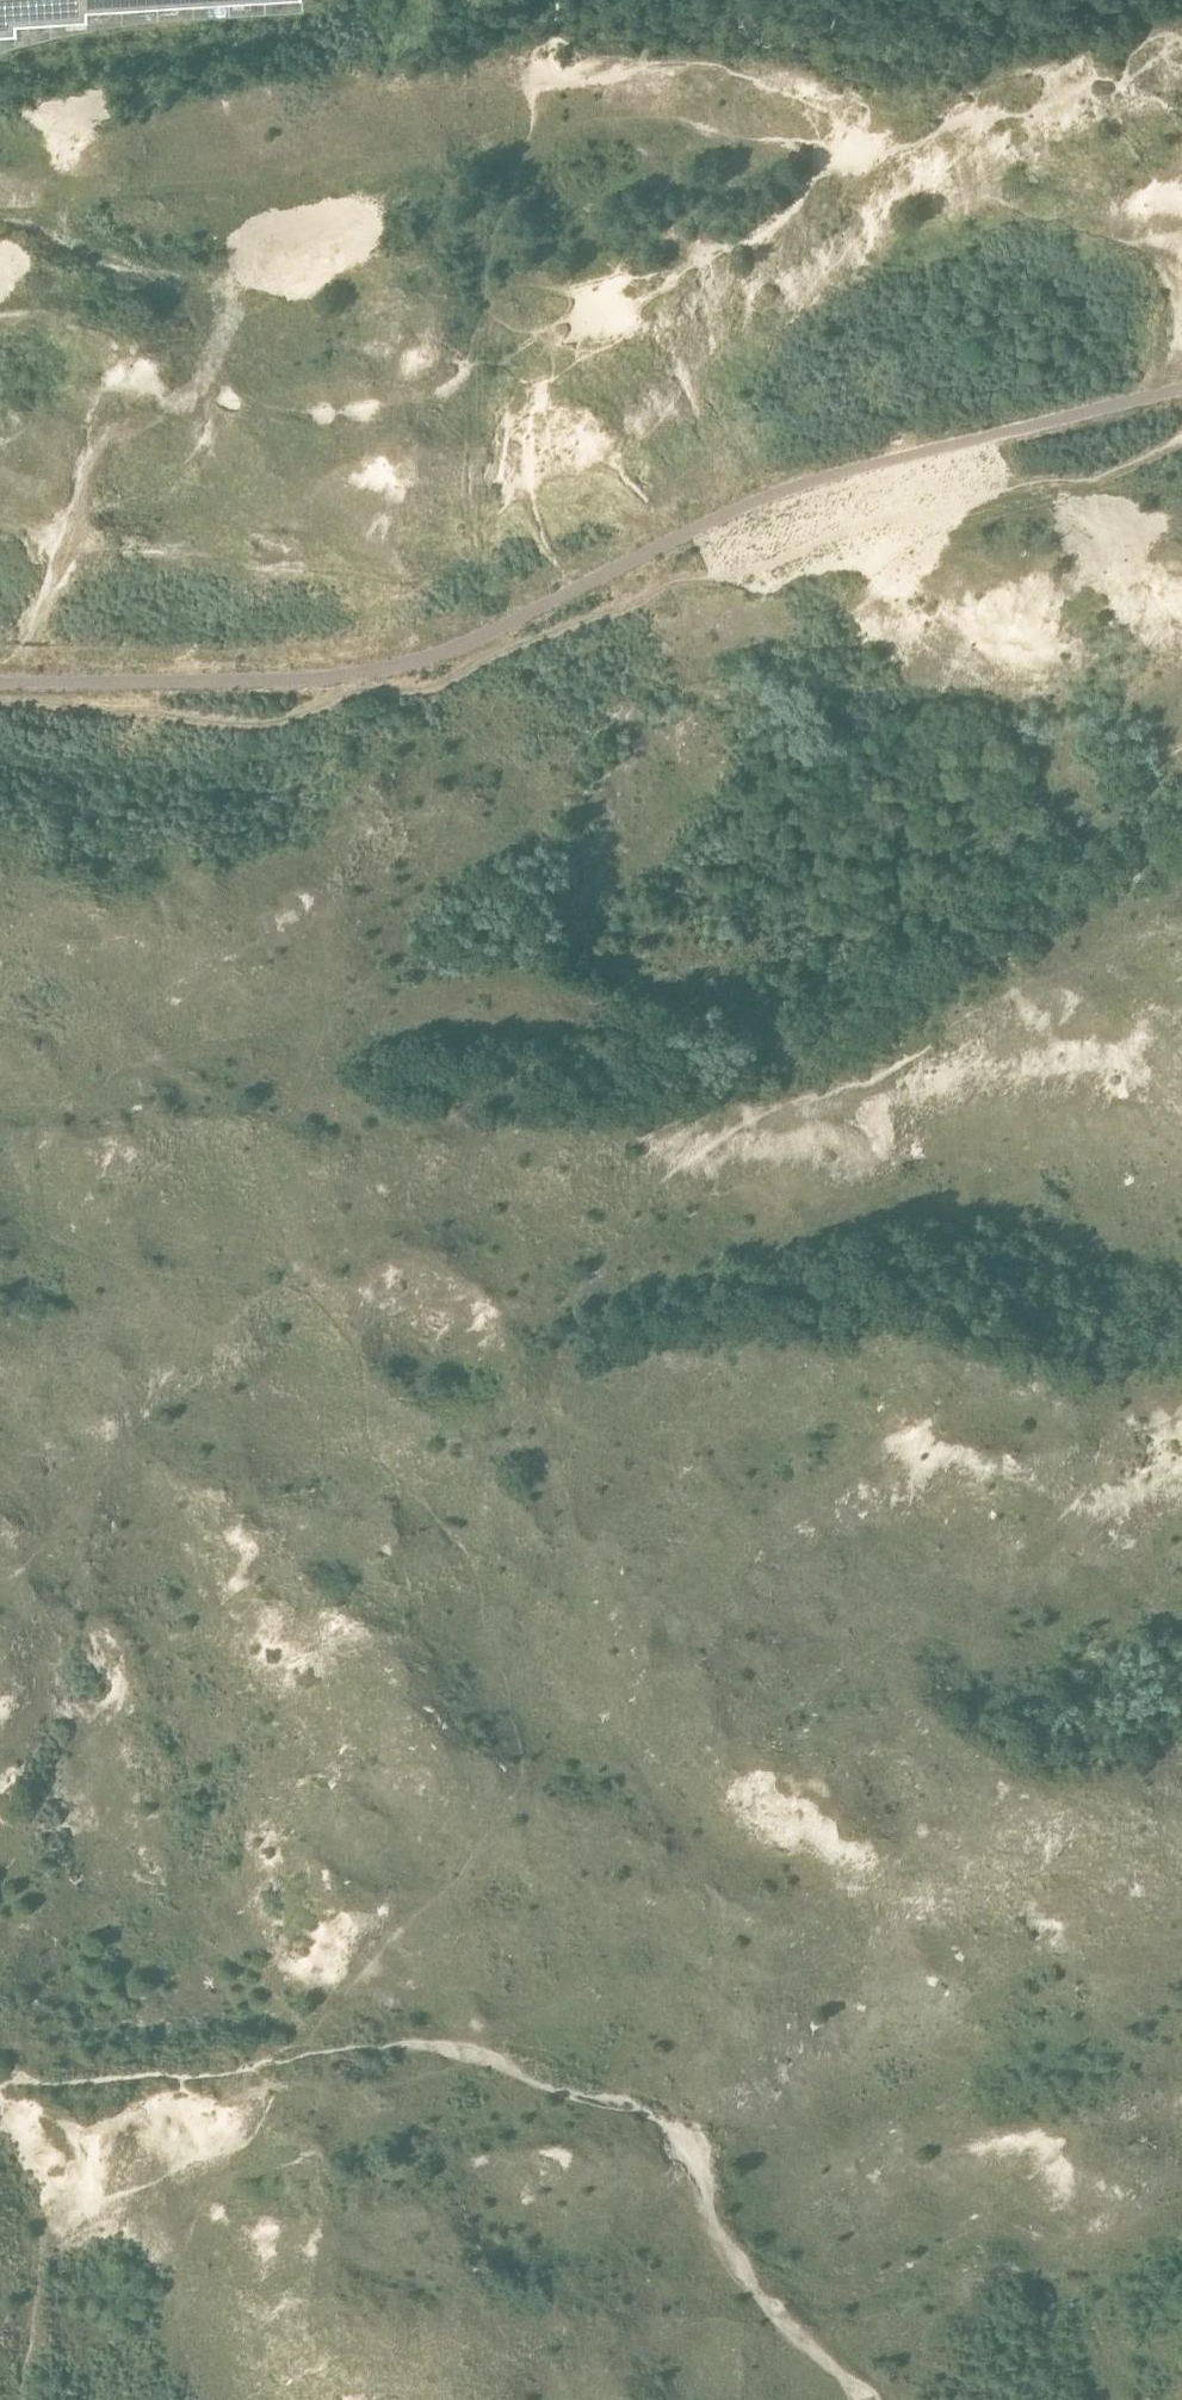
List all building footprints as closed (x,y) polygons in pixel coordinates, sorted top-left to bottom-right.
[(18,27),(18,17),(89,13),(88,3),(142,0),(0,0),(0,28),(18,27)]
